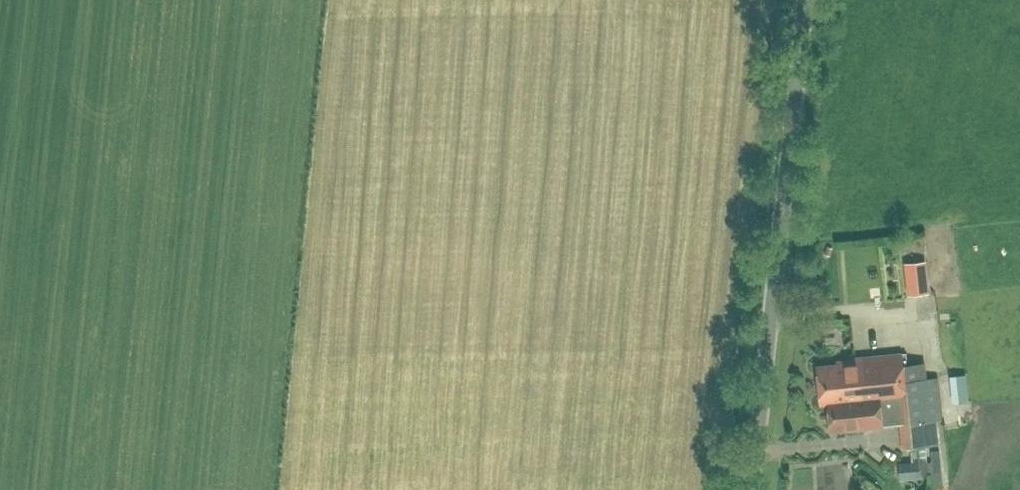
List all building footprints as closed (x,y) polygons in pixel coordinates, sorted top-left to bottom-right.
[(909,293),(928,291),(925,259),(905,261),(909,293)] [(903,363),(902,352),(837,358),(837,362),(817,364),(821,401),(827,401),(879,396),(910,393),(909,379),(907,362),(903,363)] [(965,373),(950,375),(953,401),(969,399),(965,373)] [(927,471),(925,442),(938,441),(936,418),(940,417),(939,403),(953,401),(950,375),(909,379),(910,393),(879,396),(827,401),(830,429),(900,421),(902,444),(909,443),(912,472),(927,471)]
